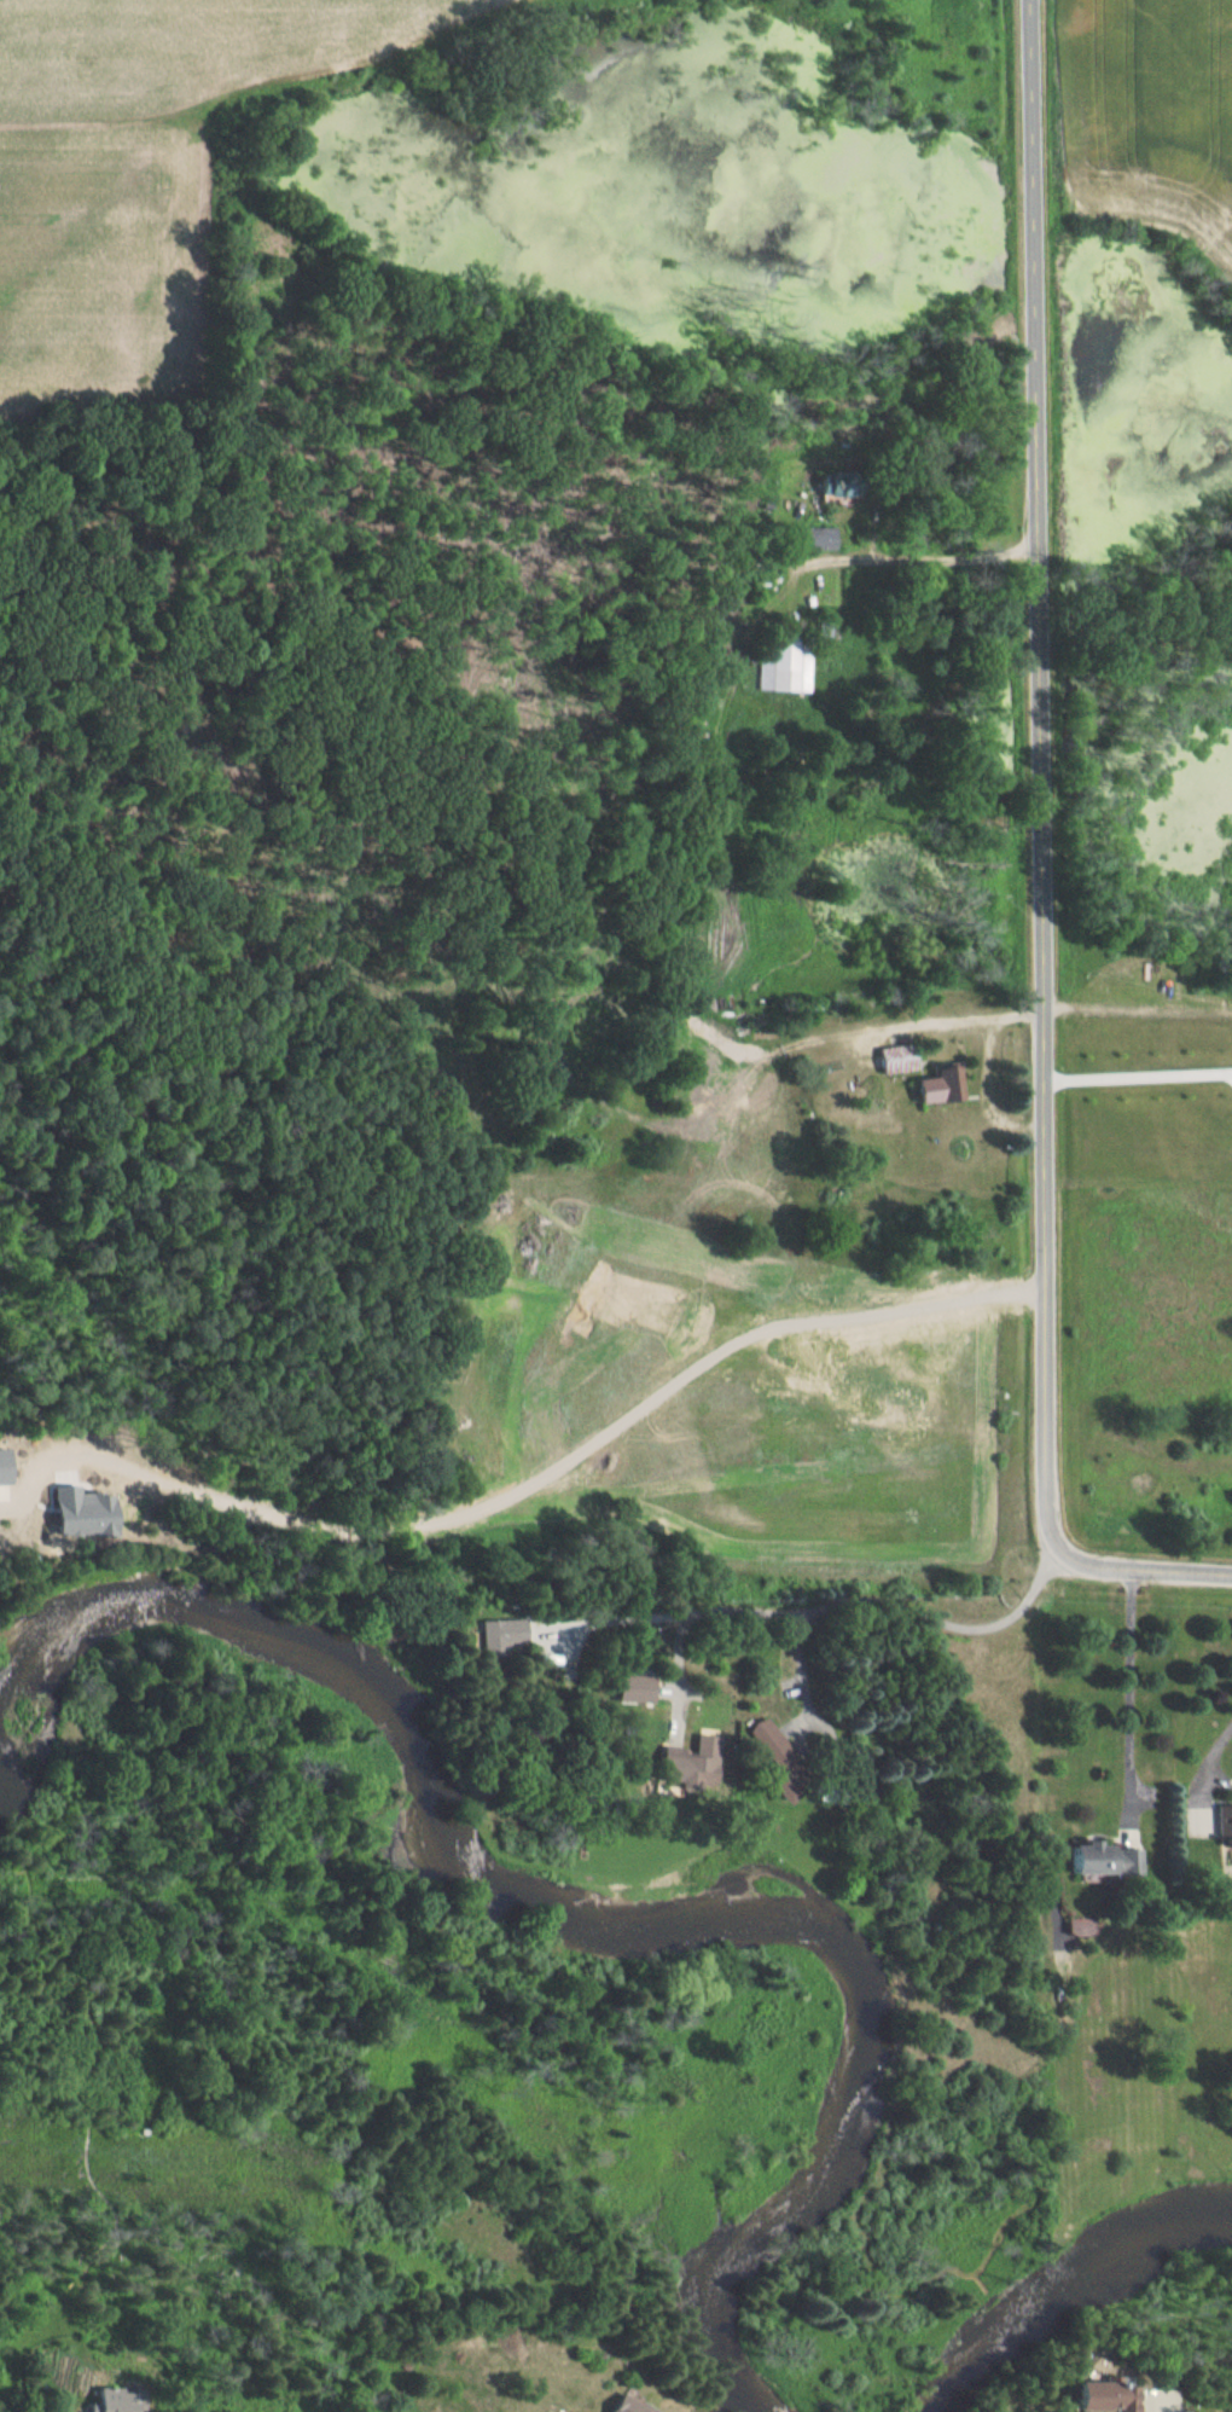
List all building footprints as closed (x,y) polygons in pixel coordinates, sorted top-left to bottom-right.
[(814,497),(849,497),(849,474),(814,474),(814,497)] [(831,527),(802,527),(802,551),(831,551),(831,527)] [(756,692),(809,693),(810,637),(757,636),(756,692)] [(913,1070),(911,1044),(872,1047),(874,1073),(913,1070)] [(961,1099),(956,1063),(932,1066),(933,1076),(909,1079),(912,1104),(940,1100),(940,1102),(961,1099)] [(777,1803),(791,1793),(776,1771),(793,1759),(763,1715),(744,1729),(779,1779),(766,1788),(777,1803)] [(708,1759),(656,1746),(651,1767),(667,1770),(663,1786),(700,1795),(708,1759)] [(1231,1848),(1231,1807),(1214,1806),(1212,1847),(1231,1848)] [(1129,1874),(1129,1846),(1053,1845),(1053,1873),(1129,1874)] [(1122,2381),(1053,2381),(1053,2411),(1121,2411),(1122,2381)] [(80,2388),(80,2411),(130,2411),(130,2394),(110,2394),(110,2388),(80,2388)] [(643,2405),(616,2409),(615,2397),(591,2400),(593,2411),(644,2411),(643,2405)]
